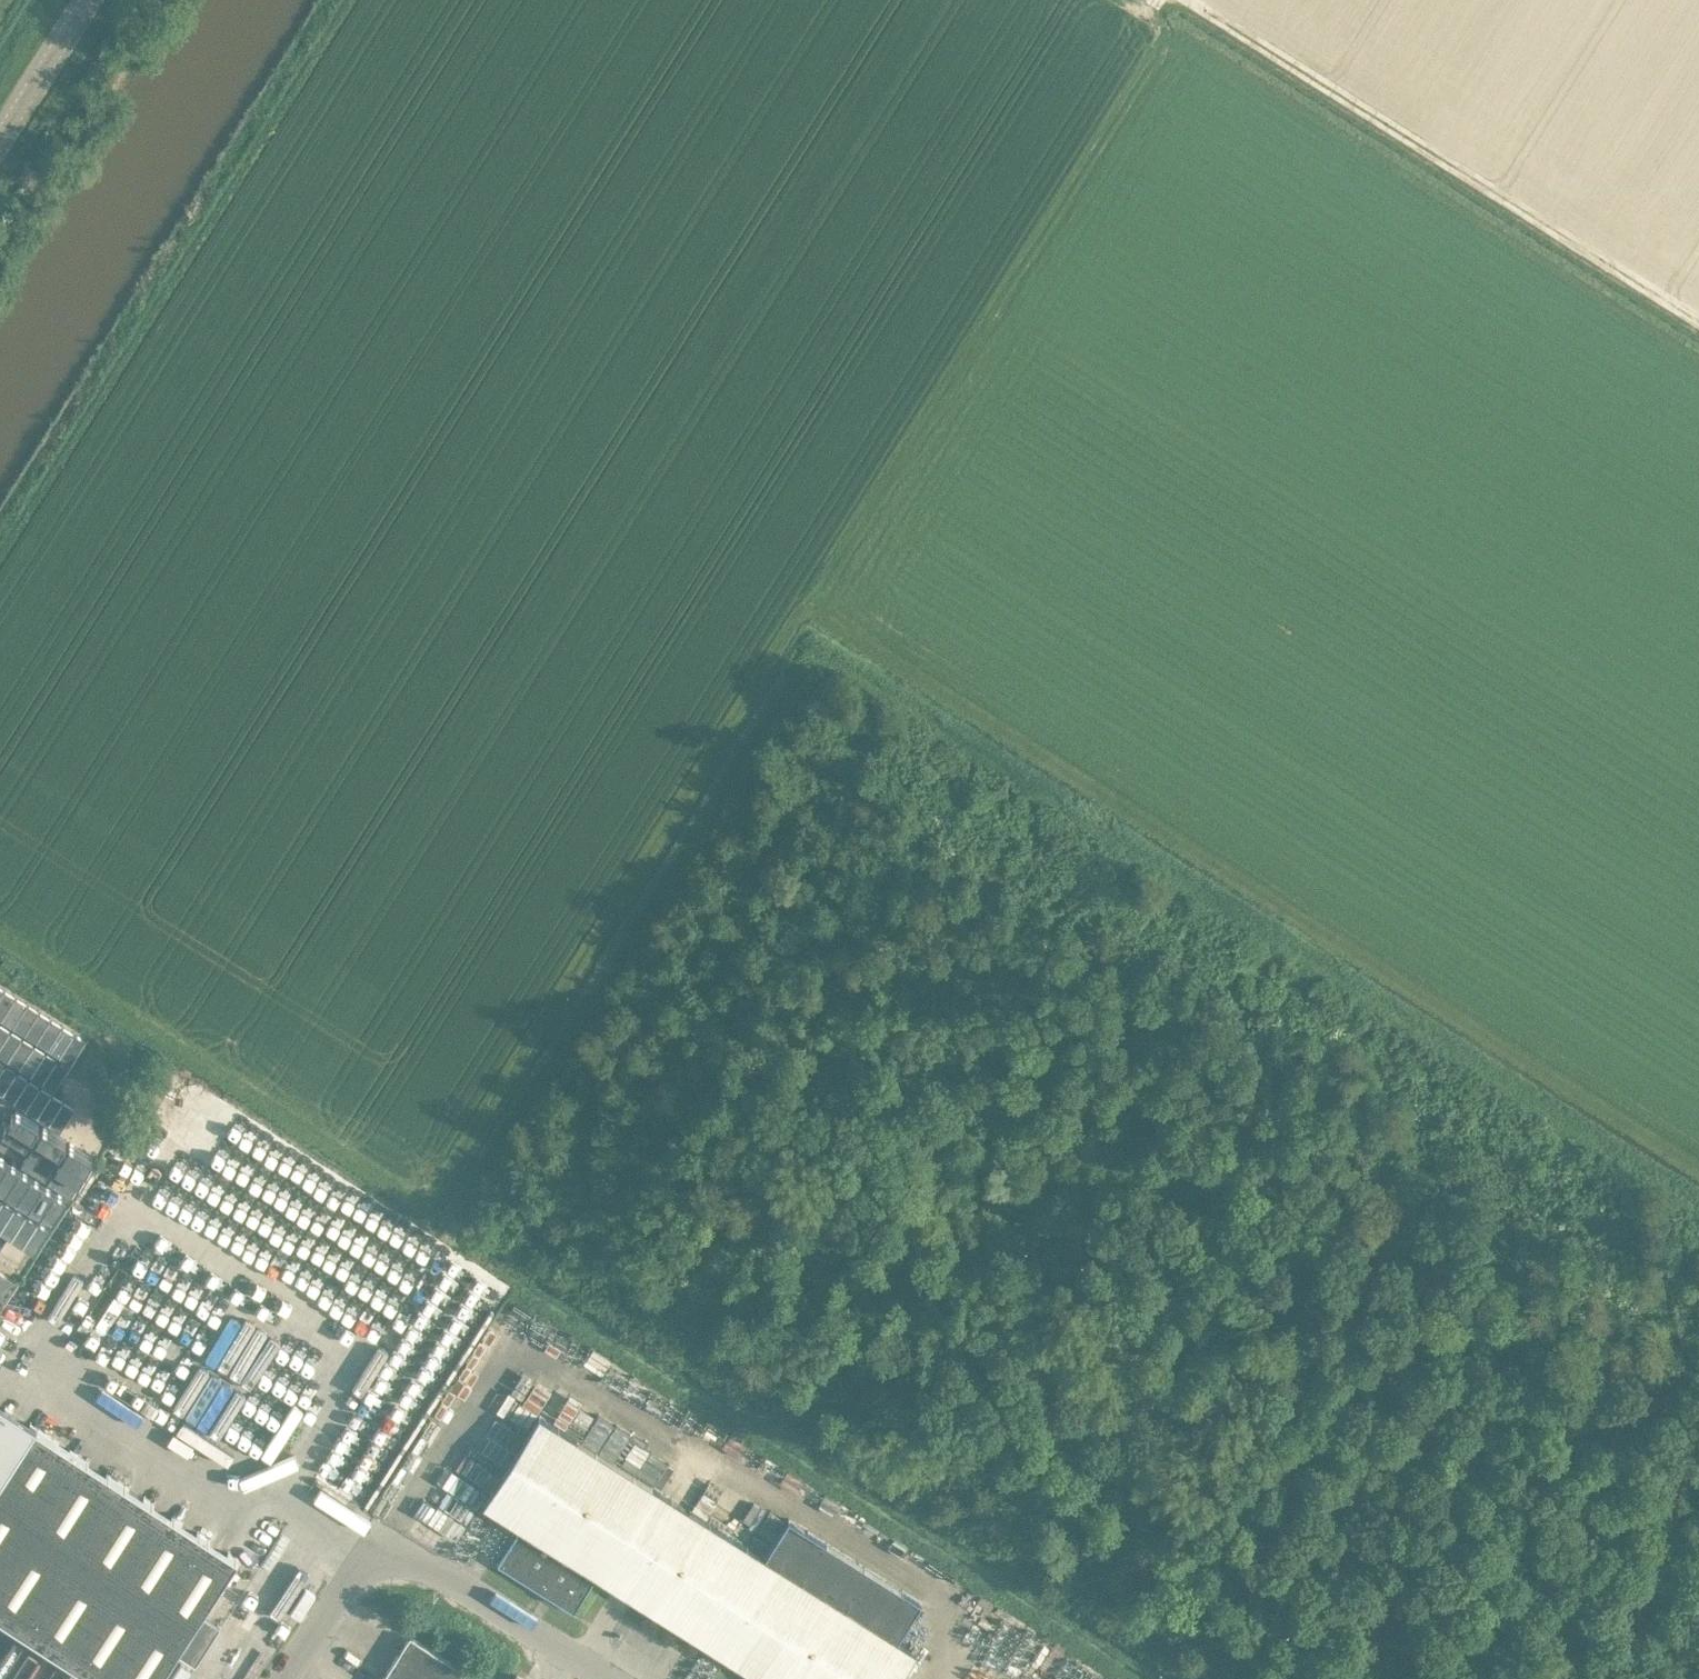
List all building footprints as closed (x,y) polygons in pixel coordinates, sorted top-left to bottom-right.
[(186,1184),(168,1211),(182,1220),(200,1193),(186,1184)] [(601,1355),(586,1380),(608,1393),(623,1369),(601,1355)] [(97,1678),(155,1678),(174,1650),(193,1662),(218,1623),(200,1611),(236,1555),(33,1423),(0,1402),(0,1616),(97,1678)] [(762,1553),(536,1411),(481,1500),(518,1523),(495,1561),(571,1609),(595,1571),(766,1678),(894,1678),(914,1648),(894,1636),(918,1598),(786,1515),(762,1553)] [(729,1506),(719,1501),(712,1513),(739,1528),(754,1502),(737,1492),(729,1506)] [(225,1580),(241,1591),(271,1547),(255,1536),(225,1580)] [(291,1572),(280,1592),(287,1596),(299,1576),(291,1572)] [(272,1623),(281,1603),(273,1599),(263,1618),(272,1623)] [(1023,1629),(1013,1651),(1024,1656),(1034,1634),(1023,1629)] [(407,1633),(377,1678),(459,1678),(465,1670),(407,1633)]
